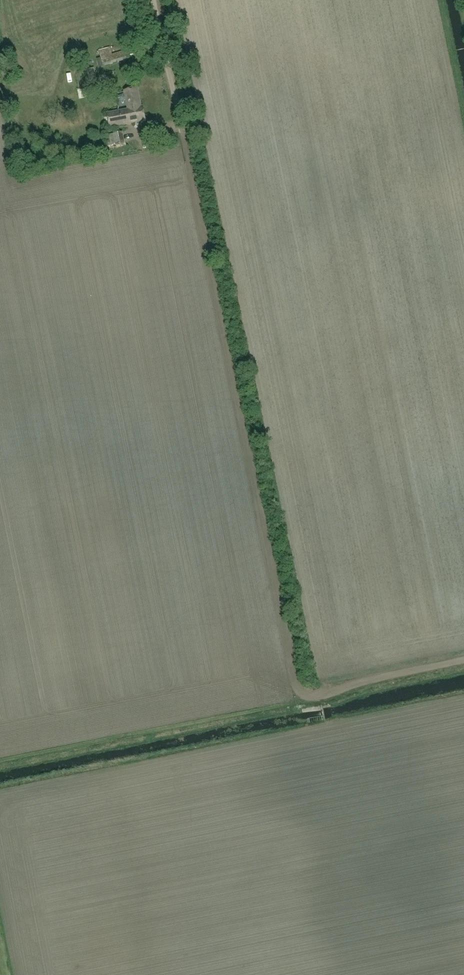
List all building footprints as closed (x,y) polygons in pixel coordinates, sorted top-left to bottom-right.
[(99,50),(104,66),(130,58),(128,50),(113,54),(110,47),(99,50)] [(127,123),(127,122),(145,118),(143,107),(141,107),(138,88),(125,91),(128,110),(107,114),(110,126),(127,123)] [(123,132),(105,135),(107,146),(125,143),(123,132)]
